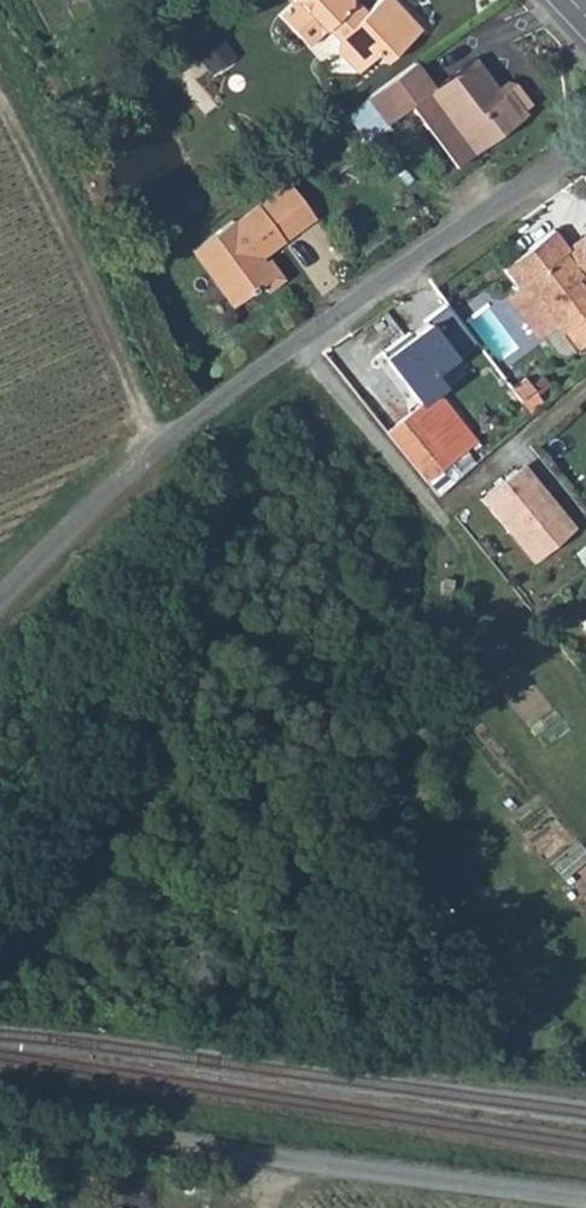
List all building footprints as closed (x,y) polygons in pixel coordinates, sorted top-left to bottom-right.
[(301,14),(317,31),(325,25),(335,35),(333,49),(352,69),(372,52),(380,61),(417,27),(392,0),(372,0),(362,9),(355,15),(345,3),(345,0),(296,0),(305,10),(301,14)] [(354,0),(345,0),(345,3),(355,15),(362,9),(354,0)] [(237,54),(217,27),(160,70),(200,123),(220,108),(197,79),(209,70),(211,73),(237,54)] [(371,90),(363,97),(343,112),(367,144),(386,129),(383,125),(407,107),(451,168),(522,115),(520,111),(528,105),(513,84),(501,76),(491,83),(473,59),(432,88),(411,61),(371,90)] [(311,217),(286,183),(255,207),(280,240),(311,217)] [(229,221),(190,251),(213,282),(231,307),(259,286),(263,291),(279,279),(265,261),(260,264),(256,258),(280,240),(255,207),(231,224),(229,221)] [(501,260),(517,282),(510,287),(509,294),(532,328),(539,329),(552,347),(566,350),(577,341),(578,342),(585,336),(585,274),(582,269),(585,266),(585,237),(576,236),(567,243),(550,222),(501,260)] [(420,408),(441,393),(447,388),(436,374),(479,343),(450,302),(428,318),(431,323),(383,358),(420,408)] [(531,389),(522,378),(508,388),(516,400),(531,389)] [(388,429),(425,482),(476,441),(441,393),(420,408),(388,429)] [(514,466),(478,495),(506,529),(513,523),(537,554),(573,525),(547,493),(540,499),(514,466)] [(577,627),(585,638),(585,619),(577,627)]
